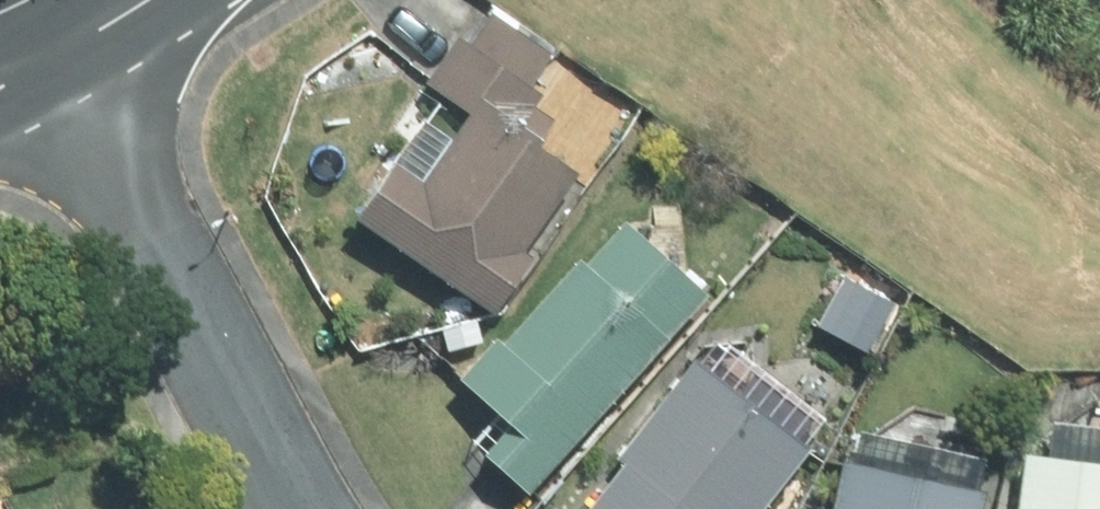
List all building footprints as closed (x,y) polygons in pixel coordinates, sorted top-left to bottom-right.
[(577,176),(469,111),(422,188),(372,158),(330,227),(490,322),(577,176)] [(520,493),(704,291),(615,211),(571,259),(562,251),(447,377),(504,428),(478,455),(520,493)] [(813,448),(686,352),(605,458),(620,469),(589,508),(766,508),(813,448)] [(1011,454),(1005,508),(1099,508),(1099,464),(1011,454)] [(974,496),(827,466),(818,508),(972,508),(974,496)]
